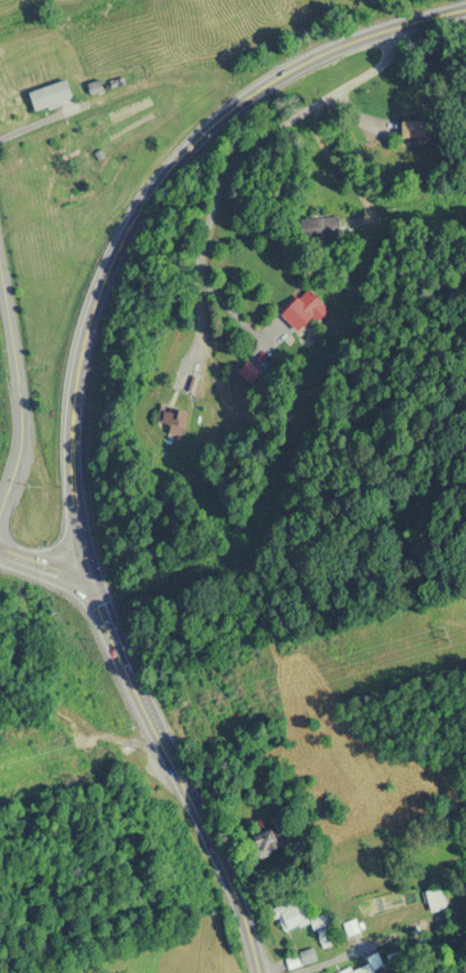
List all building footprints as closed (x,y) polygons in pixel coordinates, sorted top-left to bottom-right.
[(71,97),(64,79),(27,93),(34,111),(71,97)] [(102,90),(99,80),(87,84),(90,94),(102,90)] [(258,857),(278,850),(272,829),(251,835),(258,857)] [(431,912),(446,908),(441,886),(425,891),(431,912)] [(280,932),(309,923),(302,898),(272,906),(280,932)] [(286,960),(289,969),(315,960),(312,951),(292,958),(286,960)] [(382,970),(375,955),(367,959),(368,961),(345,972),(376,972),(382,970)]
